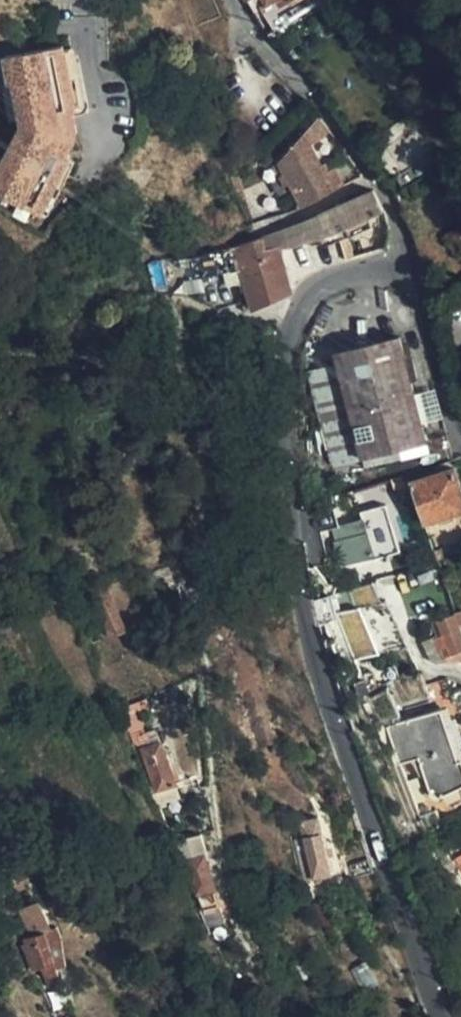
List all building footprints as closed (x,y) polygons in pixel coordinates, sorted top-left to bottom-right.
[(70,108),(75,107),(61,47),(2,60),(8,88),(12,88),(21,128),(3,168),(0,167),(0,168),(0,198),(45,214),(69,154),(67,152),(74,131),(70,108)] [(284,173),(278,176),(284,187),(290,183),(302,207),(332,191),(318,166),(327,161),(344,153),(331,136),(280,165),(284,173)] [(332,191),(341,187),(327,161),(318,166),(332,191)] [(365,219),(382,211),(373,192),(371,190),(303,220),(295,224),(272,232),(244,242),(176,262),(180,277),(198,273),(199,278),(239,268),(252,311),(291,291),(285,269),(278,248),(294,245),(315,239),(343,228),(365,219)] [(337,366),(362,456),(425,440),(397,336),(333,353),(337,366)] [(340,462),(362,456),(337,366),(315,372),(340,462)] [(410,483),(423,522),(431,520),(441,549),(460,542),(460,532),(458,522),(460,520),(460,495),(452,470),(410,483)] [(398,552),(390,524),(367,531),(365,522),(354,526),(353,522),(333,528),(338,542),(335,543),(343,564),(373,554),(376,561),(398,552)] [(173,584),(168,566),(155,569),(161,587),(173,584)] [(125,632),(106,587),(89,594),(110,639),(125,632)] [(331,598),(310,602),(311,609),(313,621),(313,622),(327,618),(334,617),(334,613),(331,598)] [(380,604),(334,613),(334,617),(327,618),(327,622),(329,623),(335,622),(350,655),(356,653),(358,659),(377,655),(375,649),(395,644),(380,604)] [(460,651),(460,634),(458,626),(454,614),(438,620),(450,655),(460,651)] [(452,661),(441,643),(436,634),(423,639),(432,662),(452,661)] [(436,711),(383,731),(395,764),(418,755),(435,799),(460,789),(460,769),(436,711)] [(174,784),(159,742),(141,748),(156,790),(174,784)] [(331,872),(317,816),(300,820),(304,837),(295,840),(304,880),(331,872)] [(219,906),(203,856),(192,860),(190,856),(185,857),(204,910),(219,906)] [(452,863),(460,878),(460,857),(452,863)] [(61,984),(45,932),(26,939),(37,968),(40,967),(48,988),(61,984)]
